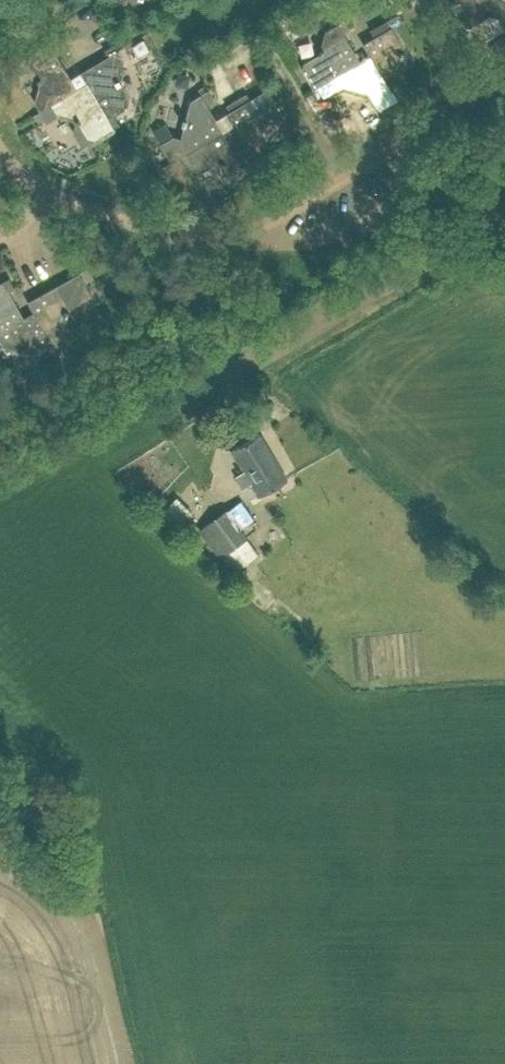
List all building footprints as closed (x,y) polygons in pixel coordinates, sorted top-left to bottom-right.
[(453,5),(463,22),(473,24),(486,16),(504,20),(504,0),(461,0),(453,5)] [(380,72),(381,71),(399,60),(401,55),(404,56),(405,50),(402,50),(404,45),(393,27),(401,22),(396,13),(386,19),(390,26),(363,43),(369,54),(380,72)] [(314,88),(343,71),(342,70),(360,59),(344,32),(350,29),(345,20),(326,31),(320,53),(305,62),(303,69),(314,88)] [(41,111),(52,104),(51,103),(77,88),(56,53),(62,49),(57,40),(32,54),(29,63),(40,81),(35,101),(41,111)] [(80,71),(87,82),(107,118),(108,117),(126,107),(129,96),(119,78),(124,59),(118,49),(114,42),(103,48),(108,56),(80,71)] [(380,72),(369,54),(360,59),(342,70),(343,71),(353,89),(359,90),(358,93),(365,95),(365,92),(368,93),(386,83),(391,91),(392,91),(381,71),(380,72)] [(107,118),(87,82),(77,88),(51,103),(52,104),(56,113),(75,118),(85,134),(97,138),(114,128),(108,117),(107,118)] [(206,141),(223,130),(207,103),(214,99),(208,89),(191,100),(186,118),(184,118),(182,124),(184,125),(181,136),(174,134),(160,142),(172,162),(206,141)] [(243,140),(244,140),(262,130),(263,126),(264,126),(265,122),(264,122),(270,99),(265,90),(250,99),(246,93),(226,104),(230,111),(227,112),(234,124),(243,140)] [(243,140),(234,124),(223,130),(206,141),(216,158),(232,162),(250,152),(254,160),(255,160),(244,140),(243,140)] [(24,316),(27,322),(44,313),(57,337),(61,335),(69,308),(92,295),(79,272),(27,300),(33,311),(24,316)] [(27,322),(24,316),(3,279),(0,281),(0,337),(27,322)] [(27,322),(0,337),(0,342),(2,345),(21,350),(21,351),(27,353),(28,350),(45,355),(62,346),(57,337),(44,313),(27,322)] [(286,479),(259,433),(230,450),(243,471),(237,475),(241,482),(247,478),(257,496),(286,479)] [(259,528),(241,501),(199,528),(217,555),(224,551),(236,569),(257,555),(245,537),(259,528)]
